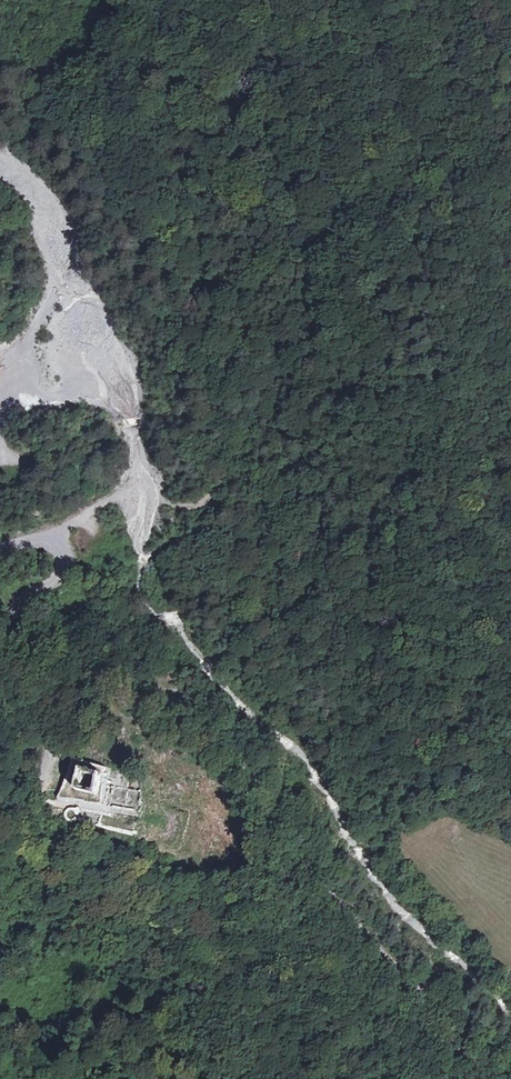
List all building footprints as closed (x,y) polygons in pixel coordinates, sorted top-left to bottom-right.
[(106,774),(82,768),(75,793),(101,799),(104,782),(106,774)] [(67,820),(70,823),(74,824),(78,822),(81,819),(81,815),(80,811),(77,808),(73,807),(69,809),(66,812),(65,816),(67,820)]
